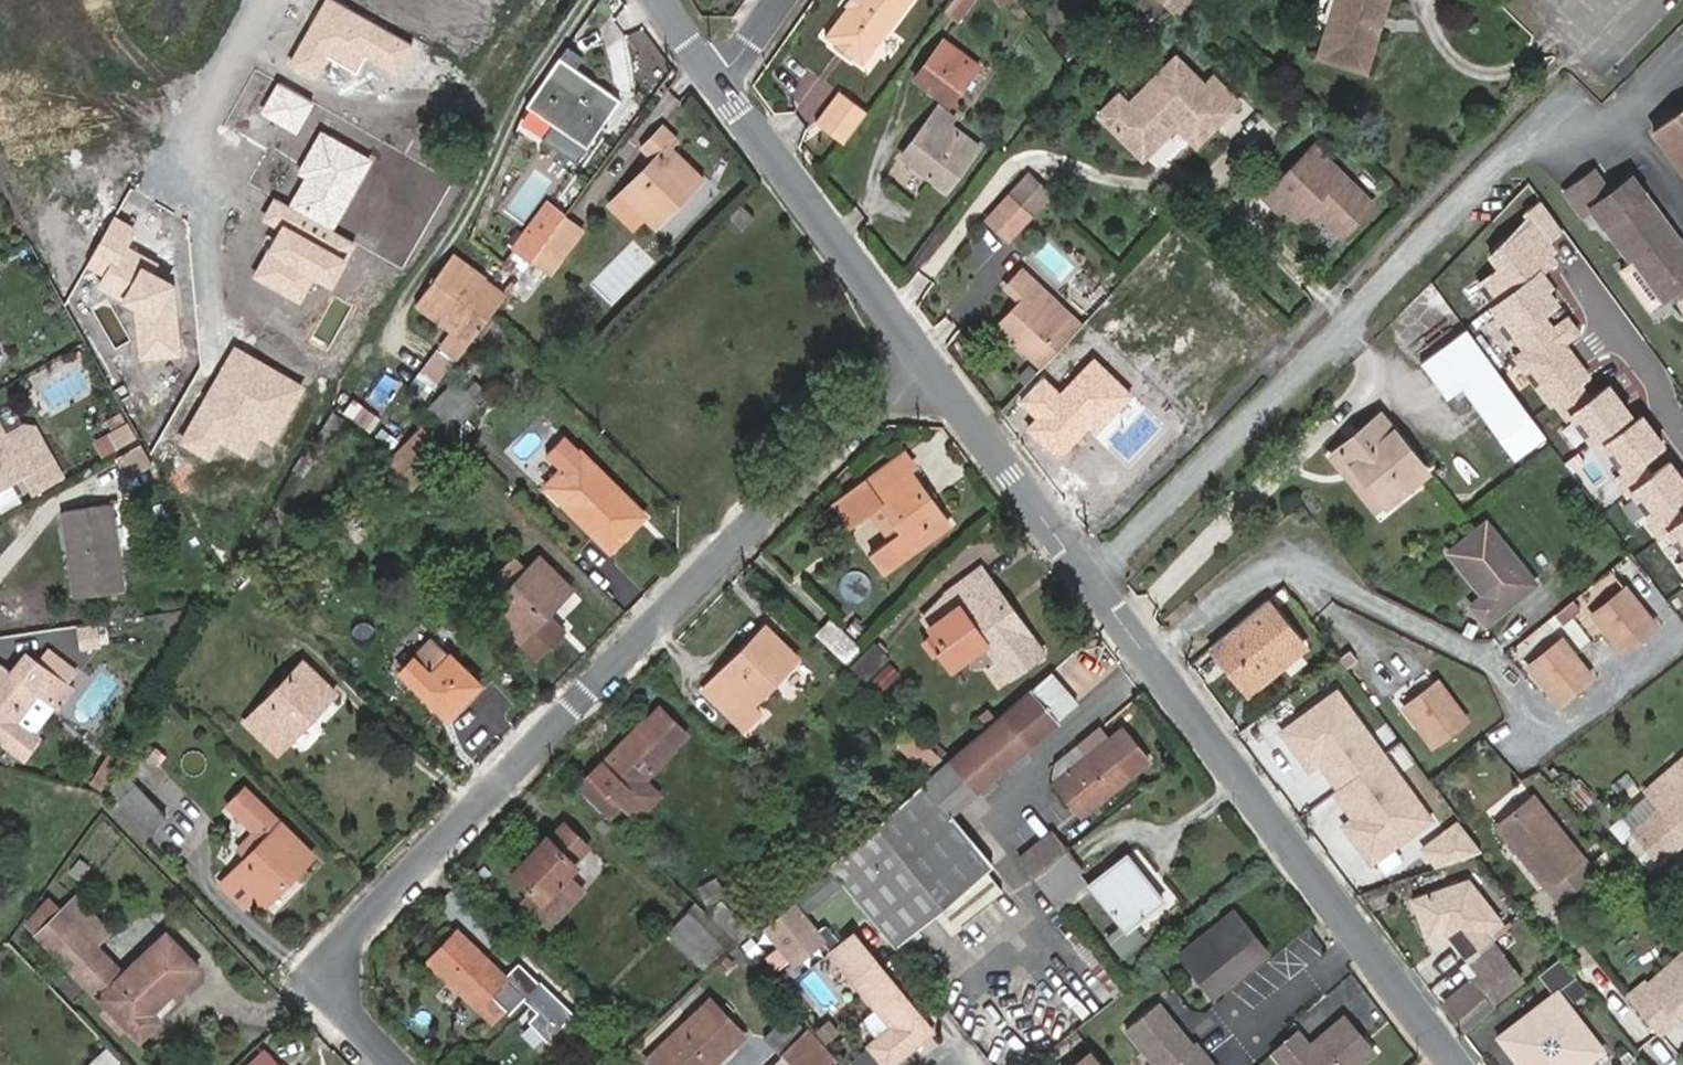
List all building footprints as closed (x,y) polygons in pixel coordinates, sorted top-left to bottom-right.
[(336,0),(325,0),(291,60),(316,75),(326,57),(355,73),(365,56),(397,74),(414,44),(336,0)] [(863,67),(913,0),(847,0),(842,7),(844,10),(824,37),(834,46),(832,48),(848,61),(850,58),(863,67)] [(959,20),(973,0),(954,0),(946,11),(959,20)] [(1189,0),(1164,0),(1177,13),(1189,0)] [(1367,74),(1390,0),(1340,0),(1321,59),(1367,74)] [(916,78),(950,103),(978,67),(944,41),(916,78)] [(608,121),(599,114),(612,93),(562,58),(530,105),(529,106),(557,126),(549,137),(582,159),(608,121)] [(1171,124),(1193,141),(1230,93),(1199,68),(1188,81),(1161,60),(1122,109),(1104,132),(1143,161),(1171,124)] [(314,104),(276,82),(260,111),(299,132),(314,104)] [(818,123),(845,144),(870,111),(843,91),(818,123)] [(608,121),(623,100),(612,93),(599,114),(608,121)] [(1110,101),(1093,123),(1104,132),(1122,109),(1110,101)] [(902,157),(945,191),(979,147),(950,126),(955,118),(940,107),(902,157)] [(1656,135),(1682,172),(1682,115),(1656,135)] [(668,147),(677,140),(664,126),(642,147),(656,161),(608,208),(625,226),(643,210),(654,223),(693,187),(680,173),(686,166),(668,147)] [(279,228),(252,276),(303,305),(316,282),(329,289),(355,243),(332,230),(371,160),(322,132),(298,174),(304,178),(288,206),(275,199),(264,220),(279,228)] [(1315,145),(1265,195),(1279,210),(1286,203),(1299,215),(1311,204),(1342,235),(1373,203),(1315,145)] [(693,187),(700,180),(686,166),(680,173),(693,187)] [(1682,286),(1682,242),(1631,174),(1610,191),(1592,167),(1564,189),(1580,214),(1591,206),(1611,233),(1634,264),(1646,281),(1654,276),(1669,297),(1682,286)] [(1030,214),(1042,201),(1017,178),(983,214),(988,219),(1008,193),(1030,214)] [(503,200),(516,218),(546,196),(534,179),(503,200)] [(1008,238),(1030,214),(1008,193),(988,219),(1008,238)] [(1566,417),(1586,444),(1625,415),(1604,387),(1586,400),(1575,385),(1583,379),(1558,346),(1577,331),(1566,317),(1548,330),(1538,315),(1556,301),(1546,287),(1551,284),(1540,269),(1554,259),(1549,252),(1554,248),(1547,239),(1562,228),(1540,199),(1524,210),(1528,216),(1489,254),(1499,266),(1478,282),(1494,303),(1491,305),(1501,318),(1497,321),(1509,336),(1513,334),(1523,348),(1510,358),(1546,406),(1550,403),(1562,420),(1566,417)] [(515,246),(521,250),(534,260),(566,218),(547,203),(515,246)] [(1591,206),(1580,214),(1601,241),(1611,233),(1591,206)] [(137,225),(116,213),(86,266),(100,274),(95,284),(133,305),(136,361),(181,358),(177,285),(154,271),(158,262),(126,244),(137,225)] [(582,230),(566,218),(534,260),(551,272),(582,230)] [(506,268),(520,279),(534,260),(521,250),(506,268)] [(479,288),(448,264),(443,272),(475,295),(479,288)] [(1646,281),(1634,264),(1626,271),(1653,309),(1661,303),(1646,281)] [(443,272),(412,314),(465,353),(493,316),(501,304),(479,288),(475,295),(443,272)] [(1023,301),(998,326),(1041,366),(1081,324),(1026,273),(1011,289),(1023,301)] [(1661,303),(1669,297),(1654,276),(1646,281),(1661,303)] [(1502,439),(1532,417),(1467,329),(1423,362),(1449,397),(1462,387),(1502,439)] [(306,388),(234,347),(179,442),(210,460),(218,445),(248,462),(261,440),(272,447),(306,388)] [(1062,463),(1131,393),(1093,356),(1060,391),(1044,376),(1019,401),(1036,418),(1026,428),(1062,463)] [(481,402),(458,379),(424,413),(447,435),(481,402)] [(1386,506),(1428,473),(1382,415),(1332,454),(1345,473),(1355,466),(1386,506)] [(1619,474),(1631,490),(1636,487),(1652,475),(1641,460),(1663,444),(1641,415),(1607,440),(1628,467),(1619,474)] [(138,438),(129,422),(112,432),(120,447),(138,438)] [(0,423),(0,489),(27,473),(37,492),(65,476),(37,427),(26,424),(6,434),(0,423)] [(448,452),(423,427),(385,466),(410,491),(448,452)] [(132,476),(156,463),(145,442),(121,455),(132,476)] [(632,499),(581,449),(546,485),(610,548),(638,519),(625,505),(632,499)] [(911,469),(916,465),(906,451),(900,455),(911,469)] [(886,574),(953,525),(931,496),(921,483),(911,469),(900,455),(835,502),(852,526),(875,509),(887,524),(864,543),(886,574)] [(1663,533),(1672,526),(1682,518),(1682,516),(1673,503),(1682,495),(1682,479),(1670,461),(1652,475),(1636,487),(1655,513),(1651,516),(1663,533)] [(401,500),(410,491),(385,466),(377,474),(401,500)] [(1377,513),(1386,506),(1355,466),(1345,473),(1377,513)] [(931,496),(936,492),(927,479),(921,483),(931,496)] [(638,519),(645,512),(632,499),(625,505),(638,519)] [(123,589),(111,504),(66,510),(79,595),(123,589)] [(362,548),(381,530),(360,509),(342,527),(362,548)] [(1672,526),(1682,541),(1682,518),(1672,526)] [(1486,624),(1537,583),(1487,521),(1450,553),(1483,594),(1472,605),(1486,624)] [(519,555),(495,579),(507,592),(491,608),(537,654),(562,630),(547,613),(572,588),(542,558),(531,568),(519,555)] [(947,590),(958,605),(933,624),(938,631),(947,643),(942,647),(946,652),(957,668),(987,646),(1008,676),(1043,652),(981,566),(947,590)] [(1595,617),(1625,654),(1659,628),(1628,590),(1595,617)] [(1275,674),(1267,665),(1298,641),(1267,603),(1210,649),(1248,696),(1275,674)] [(859,646),(832,619),(817,634),(845,661),(859,646)] [(798,657),(766,625),(704,688),(744,728),(760,710),(753,702),(798,657)] [(925,641),(937,659),(946,652),(942,647),(947,643),(938,631),(925,641)] [(481,684),(433,635),(400,668),(449,717),(481,684)] [(866,680),(889,657),(874,641),(850,664),(866,680)] [(1275,674),(1305,650),(1298,641),(1267,665),(1275,674)] [(1561,707),(1594,680),(1564,642),(1531,668),(1561,707)] [(68,685),(81,666),(52,643),(37,660),(68,685)] [(4,664),(0,668),(0,737),(26,757),(41,738),(37,735),(73,688),(68,685),(37,660),(27,652),(13,671),(4,664)] [(1346,669),(1356,662),(1348,653),(1339,660),(1346,669)] [(337,693),(307,662),(247,720),(278,752),(337,693)] [(900,673),(890,662),(869,682),(880,693),(900,673)] [(1052,675),(949,761),(939,769),(967,797),(1077,704),(1052,675)] [(1431,744),(1465,718),(1435,679),(1402,705),(1431,744)] [(1434,820),(1337,689),(1276,734),(1306,775),(1315,769),(1351,817),(1342,824),(1372,865),(1434,820)] [(688,735),(660,706),(579,789),(607,816),(624,799),(648,776),(688,735)] [(919,759),(931,745),(909,725),(896,738),(919,759)] [(1113,740),(1103,726),(1056,762),(1052,775),(1082,813),(1150,763),(1130,737),(1118,747),(1113,740)] [(1130,737),(1125,730),(1113,740),(1118,747),(1130,737)] [(124,759),(111,753),(91,786),(105,789),(106,789),(124,759)] [(1663,777),(1681,799),(1682,798),(1682,759),(1663,777)] [(991,865),(998,860),(953,810),(967,797),(939,769),(894,808),(961,889),(966,885),(984,907),(1008,887),(991,865)] [(624,799),(637,811),(660,788),(648,776),(624,799)] [(1661,862),(1682,842),(1682,798),(1681,799),(1663,777),(1649,790),(1662,805),(1633,831),(1646,845),(1661,862)] [(142,788),(139,784),(115,806),(142,834),(165,813),(142,788)] [(314,854),(249,786),(233,801),(264,833),(268,838),(259,846),(223,879),(246,904),(257,893),(265,902),(314,854)] [(1555,885),(1592,857),(1542,796),(1507,825),(1555,885)] [(899,940),(961,889),(894,808),(843,851),(832,861),(899,940)] [(1457,820),(1421,847),(1438,870),(1482,851),(1457,820)] [(512,869),(534,892),(525,902),(549,925),(585,889),(569,872),(593,848),(567,821),(552,835),(549,832),(512,869)] [(1054,831),(1020,858),(1030,870),(1035,876),(1069,850),(1054,831)] [(1625,839),(1636,853),(1646,845),(1633,831),(1625,839)] [(264,833),(255,841),(259,846),(268,838),(264,833)] [(1069,850),(1035,876),(1051,896),(1078,874),(1084,869),(1069,850)] [(1162,900),(1126,855),(1091,884),(1127,928),(1162,900)] [(1592,857),(1555,885),(1566,898),(1602,870),(1592,857)] [(1051,896),(1063,910),(1090,888),(1078,874),(1051,896)] [(1498,1000),(1499,1002),(1529,980),(1491,931),(1507,920),(1476,880),(1412,901),(1425,939),(1446,932),(1456,945),(1454,947),(1478,978),(1479,976),(1498,1000)] [(132,918),(105,887),(72,918),(100,948),(132,918)] [(25,922),(38,936),(63,910),(52,896),(25,922)] [(931,1026),(851,930),(836,943),(817,922),(811,927),(787,898),(760,921),(790,957),(818,934),(829,948),(891,1022),(868,1041),(886,1063),(931,1026)] [(705,971),(738,940),(701,905),(671,934),(705,971)] [(1182,952),(1190,962),(1242,920),(1234,909),(1182,952)] [(100,948),(72,918),(63,910),(38,936),(98,998),(100,994),(141,1036),(159,1018),(152,1012),(200,966),(166,933),(124,972),(100,948)] [(1213,993),(1268,950),(1242,920),(1190,962),(1213,993)] [(533,950),(508,976),(458,927),(426,960),(477,1009),(481,1004),(499,1022),(539,984),(557,1002),(572,987),(533,950)] [(1677,1024),(1682,1019),(1682,953),(1645,985),(1642,983),(1627,996),(1659,1035),(1674,1021),(1677,1024)] [(1561,958),(1539,974),(1554,994),(1576,977),(1561,958)] [(1448,1012),(1461,1028),(1498,1000),(1479,976),(1478,978),(1448,1002),(1453,1008),(1448,1012)] [(1598,1006),(1609,998),(1599,986),(1589,994),(1598,1006)] [(1554,994),(1496,1039),(1516,1064),(1583,1064),(1599,1052),(1554,994)] [(1637,1053),(1659,1035),(1627,996),(1606,1015),(1637,1053)] [(660,1046),(648,1058),(655,1064),(697,1064),(725,1040),(731,1046),(744,1034),(710,999),(687,1021),(692,1025),(665,1051),(660,1046)] [(1461,1028),(1464,1032),(1501,1004),(1499,1002),(1498,1000),(1461,1028)] [(1448,1012),(1453,1008),(1448,1002),(1443,1005),(1448,1012)] [(1126,1032),(1153,1064),(1211,1064),(1162,1005),(1126,1032)] [(794,1015),(767,1040),(775,1049),(802,1024),(794,1015)] [(1298,1033),(1272,1054),(1281,1064),(1362,1064),(1375,1054),(1345,1018),(1310,1047),(1298,1033)] [(687,1021),(660,1046),(665,1051),(692,1025),(687,1021)] [(775,1049),(779,1054),(783,1051),(806,1029),(802,1024),(775,1049)] [(796,1064),(828,1064),(833,1061),(806,1029),(783,1051),(796,1064)] [(731,1046),(725,1040),(697,1064),(711,1064),(731,1046)] [(1091,1046),(1068,1064),(1107,1064),(1091,1046)]
